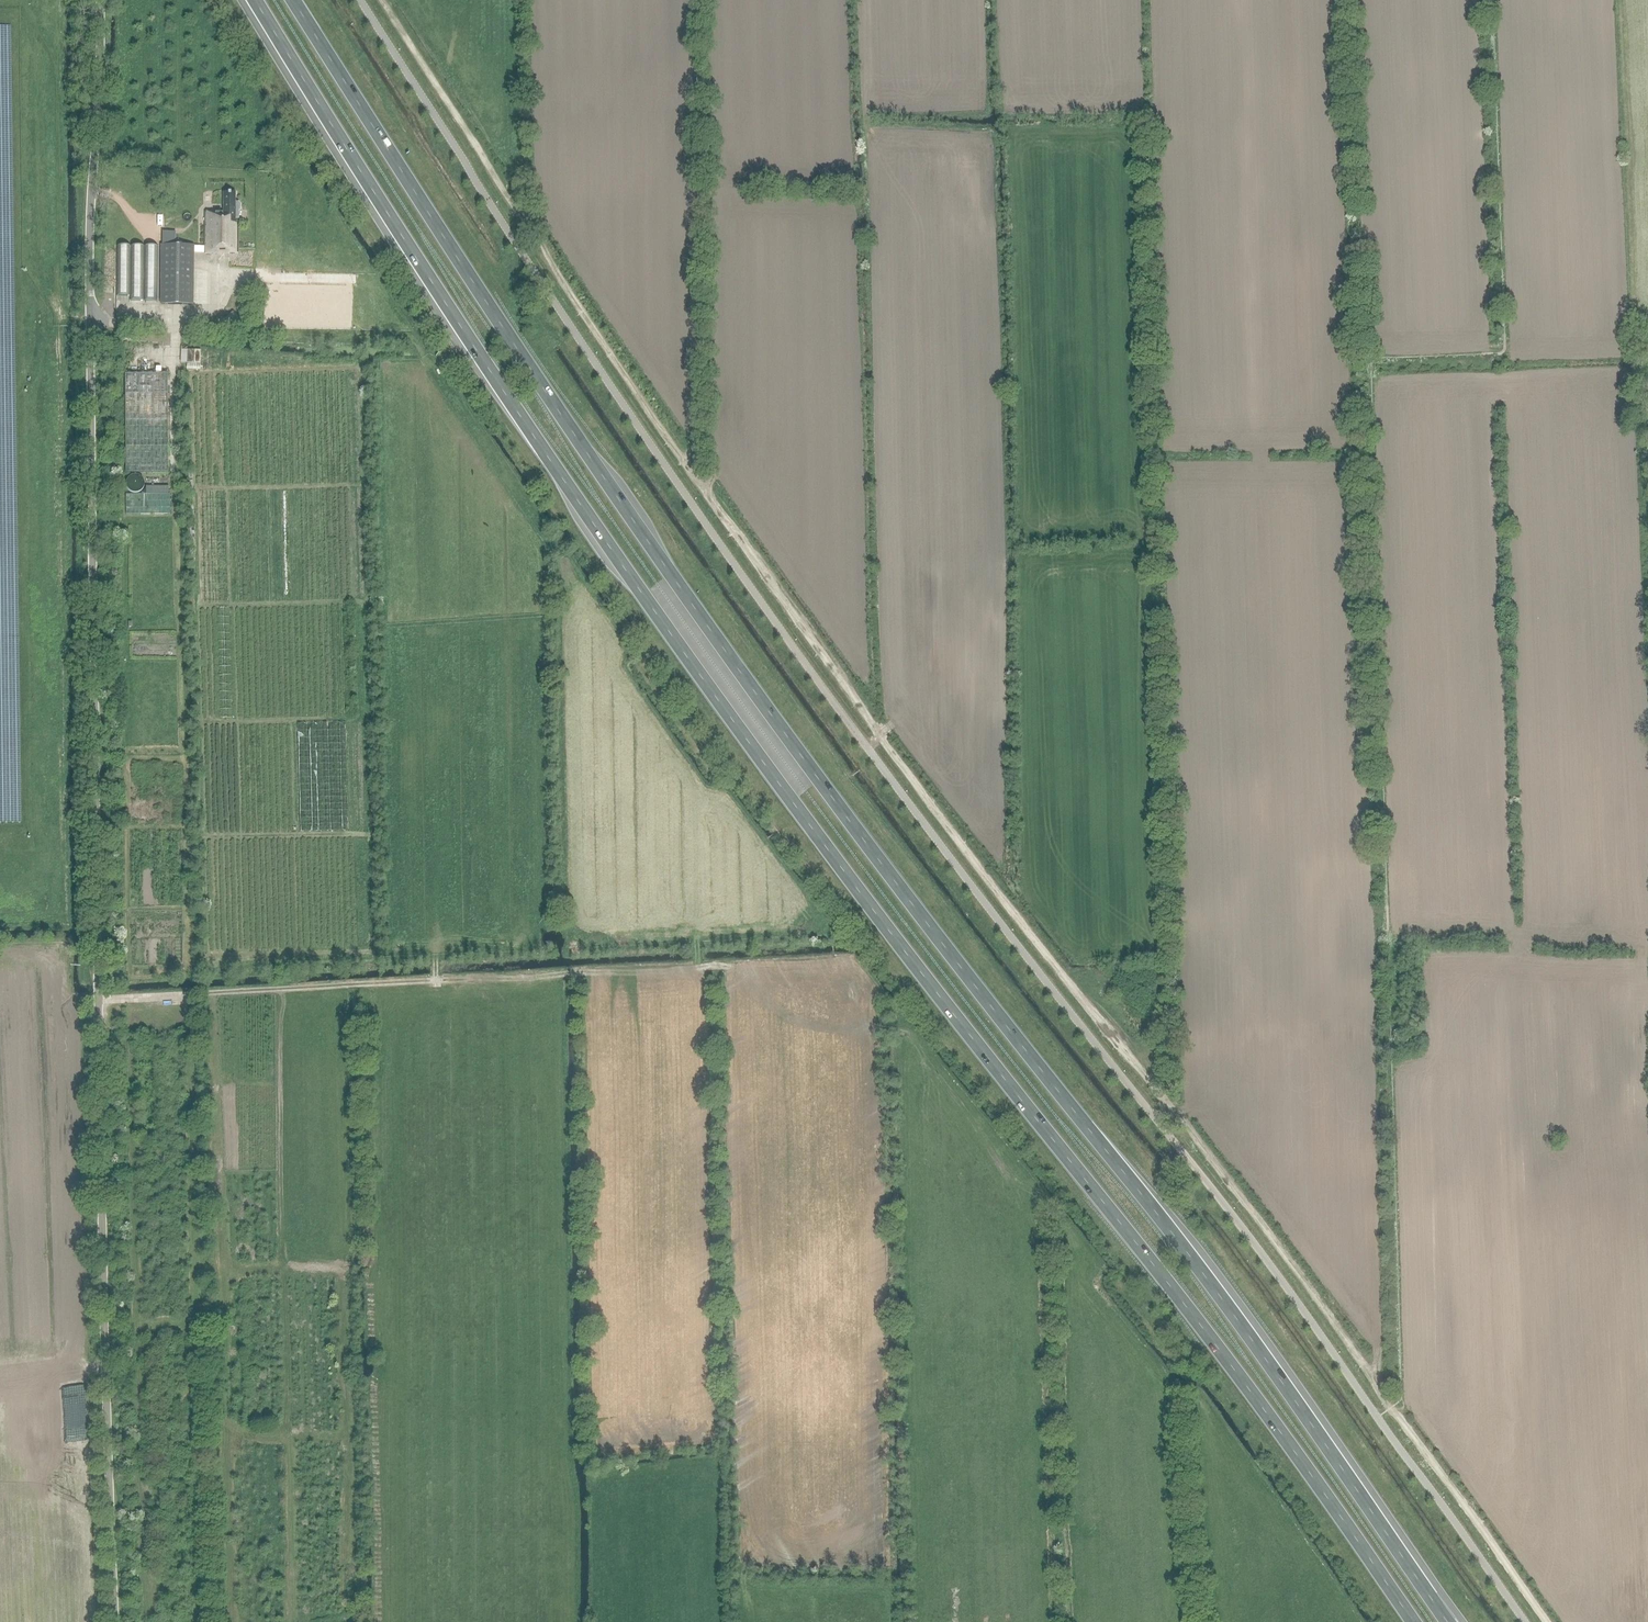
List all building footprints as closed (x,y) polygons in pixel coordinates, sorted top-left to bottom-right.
[(239,204),(239,203),(235,203),(235,193),(223,193),(223,212),(205,212),(205,254),(239,254),(239,212),(240,210),(240,205),(239,204)] [(161,246),(161,305),(194,305),(194,304),(194,268),(194,246),(175,246),(161,246)] [(158,302),(158,247),(117,247),(117,297),(130,297),(130,302),(158,302)] [(224,318),(232,328),(241,320),(233,310),(224,318)] [(201,351),(187,350),(187,364),(200,364),(201,351)] [(168,375),(125,375),(126,474),(169,473),(168,375)] [(145,486),(145,485),(145,483),(144,482),(144,481),(143,480),(142,479),(141,478),(140,477),(139,477),(138,476),(137,476),(135,476),(134,476),(133,476),(132,477),(131,478),(130,478),(129,479),(128,480),(127,481),(127,483),(127,484),(127,485),(127,487),(127,488),(128,489),(128,491),(129,491),(130,492),(131,493),(132,494),(134,494),(135,494),(136,494),(137,494),(139,494),(140,493),(141,493),(142,492),(143,491),(143,490),(144,489),(144,488),(145,486)] [(161,905),(175,904),(174,889),(160,889),(161,905)]
